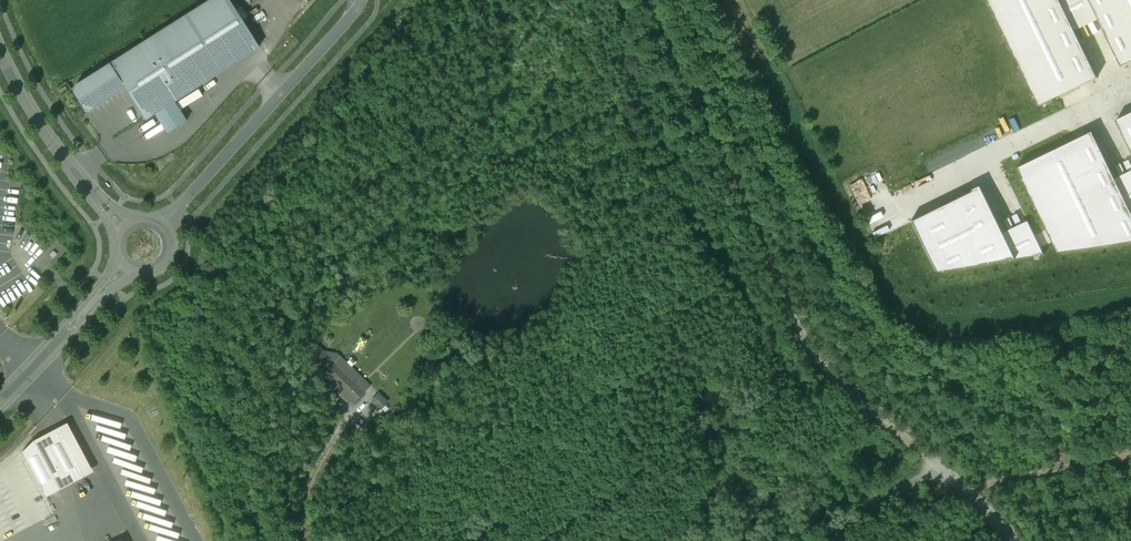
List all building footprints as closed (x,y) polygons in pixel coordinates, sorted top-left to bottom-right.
[(76,85),(74,92),(85,108),(91,109),(125,88),(145,120),(155,114),(167,133),(187,121),(174,101),(259,48),(229,0),(211,0),(76,85)] [(1040,106),(1098,78),(1075,31),(1060,0),(988,0),(1040,106)] [(1089,0),(1060,0),(1075,31),(1099,19),(1089,0)] [(1099,19),(1121,66),(1130,62),(1130,0),(1089,0),(1099,19)] [(1116,120),(1130,150),(1130,113),(1116,120)] [(1118,184),(1092,132),(1018,168),(1059,252),(1130,241),(1130,177),(1118,184)] [(981,186),(910,221),(935,271),(1045,254),(1031,226),(1006,238),(981,186)] [(371,384),(337,353),(324,351),(316,343),(308,351),(316,359),(320,355),(335,362),(323,374),(352,403),(371,384)] [(383,397),(378,393),(371,401),(381,410),(387,403),(384,400),(383,397)] [(68,423),(37,439),(24,452),(47,494),(93,470),(68,423)]
